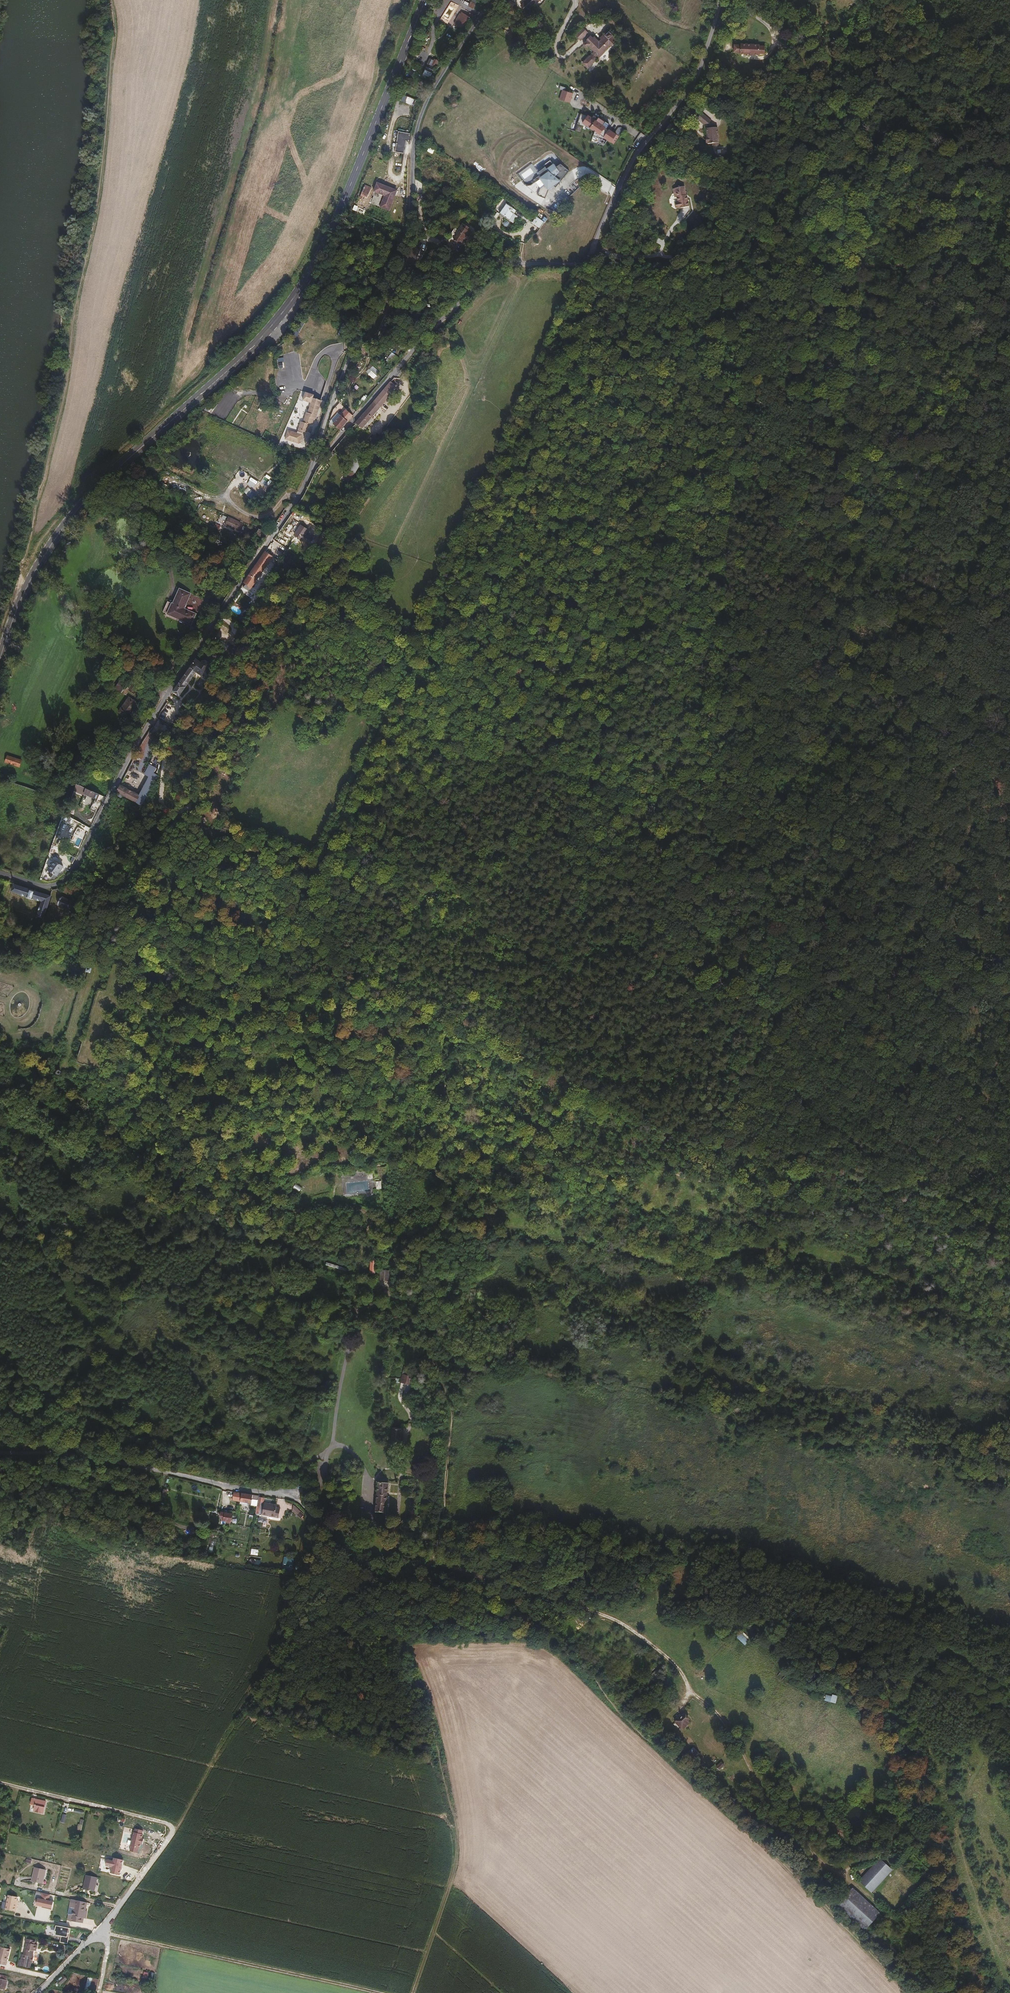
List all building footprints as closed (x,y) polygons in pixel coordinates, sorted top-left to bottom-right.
[(522,14),(529,8),(537,0),(528,0),(518,9),(522,14)] [(473,10),(465,7),(460,21),(470,24),(475,11),(477,12),(478,8),(474,7),(473,10)] [(532,24),(531,21),(524,28),(526,30),(532,24)] [(588,44),(598,55),(603,50),(604,51),(610,45),(611,46),(617,40),(607,30),(604,33),(605,35),(601,39),(599,41),(596,38),(594,39),(593,38),(591,36),(585,41),(586,42),(588,44)] [(757,44),(738,43),(738,45),(738,52),(737,54),(756,54),(756,53),(762,54),(763,46),(757,45),(757,44)] [(414,51),(411,58),(417,60),(420,53),(414,51)] [(436,62),(434,61),(432,65),(433,66),(430,71),(432,73),(438,62),(437,60),(436,62)] [(563,88),(559,98),(570,101),(574,92),(563,88)] [(713,120),(703,112),(699,118),(706,124),(711,123),(713,120)] [(584,123),(599,133),(604,125),(602,123),(603,119),(598,115),(597,117),(581,113),(580,115),(577,124),(577,123),(575,130),(580,131),(582,126),(582,125),(579,124),(581,122),(582,123),(584,123)] [(722,145),(720,126),(708,127),(709,136),(708,136),(709,143),(710,143),(715,143),(716,146),(722,145)] [(608,127),(603,136),(611,141),(616,133),(608,127)] [(614,144),(620,135),(617,133),(611,142),(614,144)] [(406,153),(408,144),(389,139),(386,148),(406,153)] [(548,188),(569,173),(561,162),(556,165),(549,154),(533,166),(548,188)] [(397,190),(378,183),(375,191),(376,192),(372,203),(389,210),(397,190)] [(368,197),(372,187),(366,185),(361,196),(363,198),(365,195),(368,197)] [(675,189),(676,193),(678,193),(679,197),(679,202),(677,202),(678,208),(691,206),(689,197),(687,197),(687,195),(688,195),(686,186),(677,188),(675,189)] [(516,210),(513,208),(506,203),(499,213),(509,220),(516,210)] [(532,223),(540,229),(545,222),(536,217),(532,223)] [(453,241),(458,245),(468,229),(463,226),(453,241)] [(373,365),(366,372),(372,378),(379,370),(373,365)] [(395,385),(391,382),(356,423),(363,428),(380,407),(379,404),(395,385)] [(397,387),(395,385),(379,404),(380,407),(397,387)] [(246,416),(250,419),(252,416),(255,418),(261,411),(253,406),(246,416)] [(333,424),(340,430),(353,415),(346,409),(333,424)] [(314,428),(320,430),(323,419),(318,417),(316,421),(314,421),(313,425),(315,426),(314,428)] [(286,439),(300,443),(303,434),(288,430),(286,439)] [(355,473),(363,460),(356,456),(349,469),(355,473)] [(239,531),(243,523),(228,517),(225,524),(239,531)] [(300,526),(294,535),(301,540),(307,531),(300,526)] [(265,539),(268,534),(263,531),(256,528),(254,533),(265,539)] [(279,533),(275,541),(285,545),(289,537),(279,533)] [(253,569),(244,582),(251,587),(272,556),(265,551),(253,569)] [(184,608),(191,593),(180,588),(173,603),(168,601),(163,611),(191,624),(195,614),(184,608)] [(201,662),(196,659),(193,663),(173,691),(179,696),(196,672),(202,676),(202,677),(208,681),(214,672),(209,668),(209,666),(210,663),(206,660),(202,661),(201,662)] [(137,678),(129,690),(134,693),(142,682),(137,678)] [(127,683),(120,679),(115,688),(122,692),(127,683)] [(138,703),(129,697),(118,711),(127,718),(138,703)] [(160,720),(151,732),(164,742),(173,731),(160,720)] [(21,760),(8,756),(6,762),(19,766),(21,760)] [(117,792),(141,805),(157,776),(153,773),(155,768),(149,765),(148,768),(146,768),(143,773),(149,776),(139,795),(121,785),(117,792)] [(86,788),(77,784),(74,791),(84,795),(84,794),(86,788)] [(101,798),(102,795),(86,788),(84,794),(94,798),(95,797),(97,799),(99,797),(101,798)] [(103,803),(106,797),(102,795),(101,798),(99,797),(97,799),(96,802),(98,803),(99,801),(103,803)] [(99,803),(98,803),(96,802),(94,801),(89,810),(94,812),(99,803)] [(55,860),(46,873),(55,878),(63,866),(55,860)] [(51,896),(36,891),(14,883),(12,891),(21,894),(21,895),(24,895),(27,896),(27,897),(33,899),(33,898),(36,899),(36,900),(38,901),(39,900),(42,901),(40,907),(39,907),(39,909),(39,910),(37,917),(43,919),(51,896)] [(77,903),(62,896),(58,904),(74,911),(77,903)] [(408,1385),(410,1377),(400,1374),(398,1382),(403,1384),(408,1385)] [(396,1446),(398,1428),(390,1427),(388,1445),(396,1446)] [(383,1514),(385,1484),(374,1482),(373,1484),(375,1484),(375,1486),(373,1487),(373,1488),(374,1488),(374,1490),(373,1490),(373,1492),(374,1492),(374,1494),(372,1495),(372,1497),(374,1497),(372,1513),(383,1514)] [(251,1503),(252,1494),(233,1492),(232,1500),(251,1503)] [(264,1502),(261,1515),(270,1516),(272,1505),(268,1505),(269,1503),(264,1502)] [(279,1508),(275,1507),(276,1506),(272,1505),(270,1516),(277,1518),(279,1508)] [(230,1522),(232,1514),(224,1512),(223,1516),(222,1521),(230,1522)] [(744,1646),(750,1640),(741,1631),(735,1637),(744,1646)] [(641,1683),(646,1678),(642,1675),(637,1679),(641,1683)] [(836,1702),(837,1695),(832,1694),(832,1695),(825,1694),(824,1700),(836,1702)] [(641,1702),(643,1700),(638,1696),(635,1699),(645,1710),(647,1709),(641,1702)] [(683,1716),(681,1717),(679,1715),(675,1719),(677,1721),(675,1723),(679,1728),(681,1726),(683,1729),(688,1724),(686,1722),(687,1720),(683,1716)] [(692,1760),(698,1755),(695,1751),(688,1757),(692,1760)] [(720,1762),(714,1767),(718,1771),(723,1766),(720,1762)] [(32,1804),(37,1805),(36,1810),(45,1812),(47,1804),(47,1801),(42,1800),(42,1801),(33,1799),(32,1804)] [(907,1861),(925,1879),(931,1872),(913,1854),(907,1861)] [(870,1893),(890,1871),(878,1860),(857,1882),(870,1893)] [(43,1884),(46,1870),(35,1868),(32,1882),(43,1884)] [(95,1888),(98,1874),(87,1872),(84,1886),(95,1888)] [(5,1909),(14,1911),(16,1900),(17,1897),(8,1895),(5,1909)] [(862,1939),(884,1916),(865,1898),(843,1921),(862,1939)] [(66,1920),(70,1920),(75,1900),(70,1899),(66,1920)] [(80,1922),(81,1918),(82,1919),(84,1919),(87,1902),(75,1900),(70,1920),(80,1922)] [(61,1936),(60,1941),(67,1942),(68,1937),(67,1937),(68,1933),(69,1928),(55,1926),(54,1931),(55,1932),(55,1935),(61,1936)] [(34,1944),(34,1940),(25,1939),(24,1942),(25,1943),(23,1954),(21,1954),(19,1960),(21,1960),(19,1966),(24,1967),(25,1961),(30,1962),(32,1956),(31,1956),(32,1950),(32,1949),(35,1949),(36,1944),(34,1944)] [(10,1949),(0,1947),(0,1964),(5,1966),(7,1961),(6,1961),(8,1954),(10,1949)] [(87,1988),(97,1989),(98,1978),(88,1977),(87,1988)]
